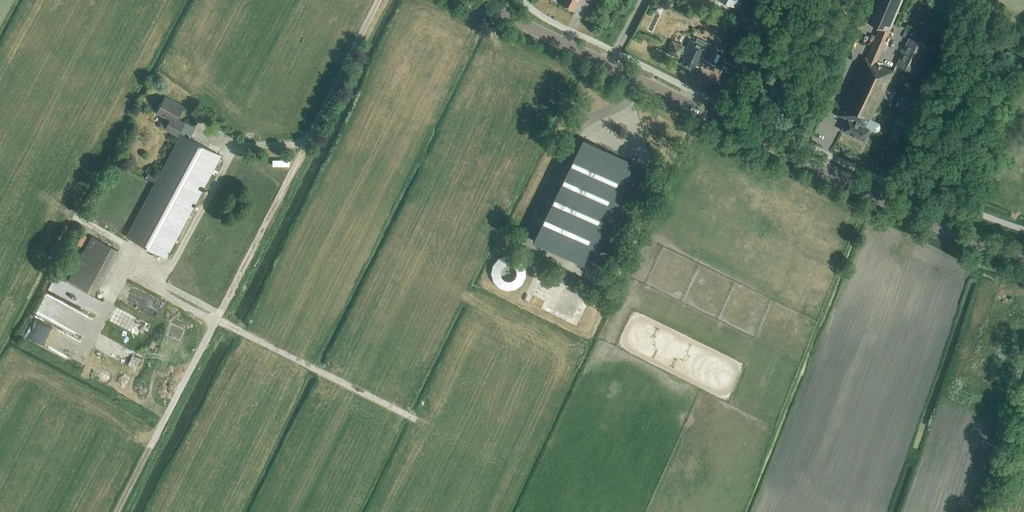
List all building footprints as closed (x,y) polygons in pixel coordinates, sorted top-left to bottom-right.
[(560,3),(575,10),(579,0),(561,0),(560,3)] [(905,0),(871,0),(866,12),(863,11),(860,18),(882,28),(867,59),(864,57),(837,114),(847,119),(842,130),(864,141),(869,129),(875,132),(877,132),(878,131),(880,127),(880,125),(879,124),(871,120),(894,71),(876,63),(905,0)] [(702,10),(694,6),(692,12),(700,15),(702,10)] [(711,45),(702,41),(697,38),(695,42),(690,40),(685,51),(681,49),(682,47),(673,43),(668,52),(678,56),(681,53),(685,56),(681,64),(694,70),(696,65),(697,66),(702,56),(705,58),(704,60),(716,65),(724,48),(713,42),(711,45)] [(919,74),(930,49),(908,40),(897,64),(919,74)] [(723,56),(719,67),(734,72),(738,60),(723,56)] [(181,135),(178,133),(184,123),(176,119),(183,106),(165,97),(156,113),(170,120),(165,129),(180,137),(126,236),(166,258),(221,156),(181,135)] [(901,112),(892,131),(900,135),(909,116),(901,112)] [(213,119),(207,116),(204,122),(209,125),(213,119)] [(558,190),(533,241),(590,269),(594,259),(630,186),(640,167),(583,139),(558,190)] [(146,179),(155,182),(158,175),(148,172),(146,179)] [(68,281),(95,295),(119,250),(92,236),(68,281)] [(55,277),(50,289),(69,298),(74,286),(55,277)] [(39,310),(54,320),(63,305),(48,296),(39,310)] [(125,328),(147,339),(154,326),(131,315),(125,328)] [(94,348),(147,373),(153,360),(100,335),(94,348)]
